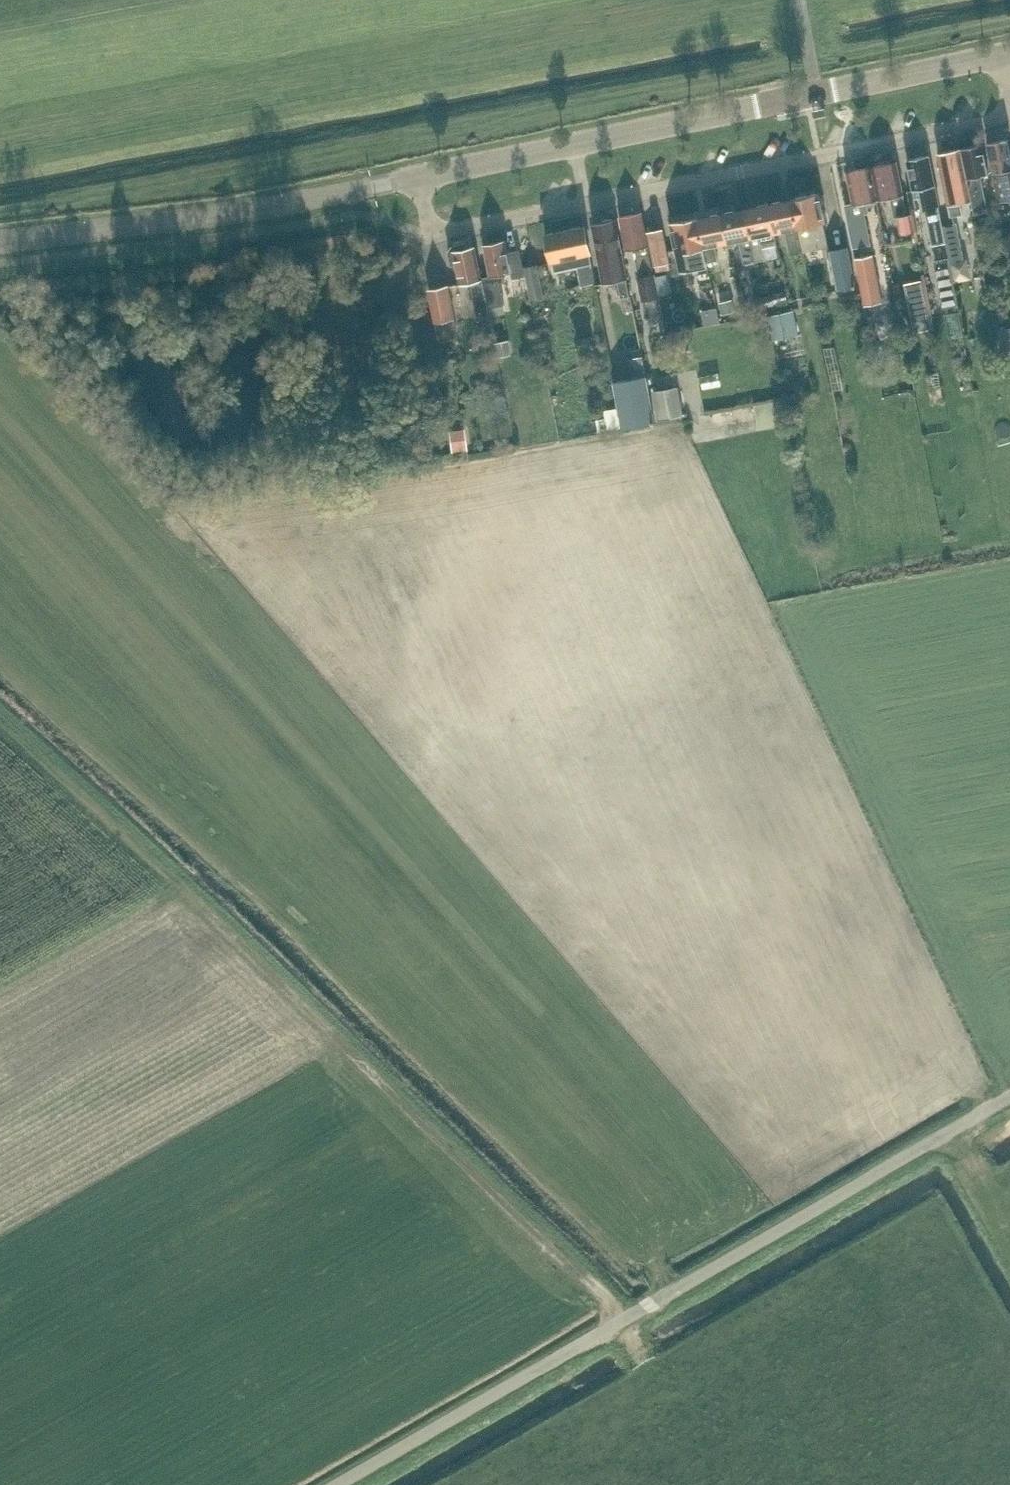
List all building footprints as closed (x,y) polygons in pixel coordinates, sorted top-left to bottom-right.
[(1008,138),(987,142),(993,172),(998,171),(1004,200),(1009,199),(1009,149),(1008,138)] [(988,211),(981,175),(989,173),(982,143),(962,148),(968,178),(966,178),(970,201),(973,214),(988,211)] [(970,201),(966,178),(960,148),(938,153),(951,216),(963,214),(961,203),(970,201)] [(946,241),(943,226),(929,155),(908,159),(915,197),(923,195),(933,244),(946,241)] [(907,210),(903,194),(897,161),(872,166),(879,199),(891,197),(895,216),(898,216),(901,234),(914,231),(911,213),(906,214),(905,210),(907,210)] [(854,203),(845,205),(852,232),(868,228),(864,212),(868,211),(866,202),(877,199),(871,166),(847,171),(854,203)] [(792,198),(793,200),(798,227),(803,252),(829,247),(824,222),(825,222),(819,193),(792,198)] [(798,227),(793,200),(769,205),(775,232),(786,230),(791,254),(803,252),(798,227)] [(769,205),(746,209),(751,237),(754,251),(756,261),(767,259),(765,249),(776,247),(773,232),(775,232),(769,205)] [(722,214),(728,242),(739,239),(745,264),(756,261),(754,251),(751,237),(746,209),(722,214)] [(649,243),(646,232),(642,212),(620,216),(626,248),(635,246),(642,278),(638,279),(642,300),(660,297),(649,243)] [(704,246),(708,262),(718,260),(716,244),(728,242),(722,214),(699,219),(704,246)] [(708,265),(708,262),(704,246),(699,219),(699,217),(671,223),(681,270),(708,265)] [(630,295),(627,278),(616,219),(594,224),(602,266),(605,282),(619,280),(622,296),(630,295)] [(943,226),(946,241),(950,261),(965,259),(957,223),(944,226),(943,226)] [(584,226),(546,234),(554,271),(577,266),(582,286),(597,283),(584,226)] [(661,230),(649,232),(656,269),(669,267),(661,230)] [(520,251),(508,253),(506,240),(485,244),(491,276),(483,277),(489,307),(505,305),(501,284),(504,283),(503,273),(512,271),(513,278),(526,276),(520,251)] [(453,246),(449,252),(455,284),(461,283),(472,281),(479,315),(490,313),(489,307),(483,277),(482,278),(475,246),(467,248),(466,243),(453,246)] [(839,291),(856,287),(848,247),(831,251),(839,291)] [(865,303),(883,300),(873,253),(856,257),(865,303)] [(948,257),(936,259),(946,307),(957,305),(950,263),(948,257)] [(545,298),(538,264),(525,266),(532,300),(545,298)] [(916,332),(933,328),(922,280),(905,283),(916,332)] [(458,336),(448,286),(448,285),(430,289),(440,340),(458,336)] [(842,290),(842,304),(852,304),(852,319),(862,319),(861,290),(842,290)] [(633,308),(630,295),(622,296),(625,310),(633,308)] [(774,306),(774,304),(771,295),(764,296),(766,308),(774,306)] [(758,310),(766,308),(764,296),(755,298),(758,310)] [(732,301),(720,304),(723,313),(735,310),(732,301)] [(768,316),(774,341),(800,336),(794,309),(768,316)] [(1002,352),(1009,350),(1009,328),(998,330),(1002,352)] [(691,349),(689,337),(680,338),(682,351),(691,349)] [(508,342),(496,344),(499,356),(511,354),(508,342)] [(655,422),(651,402),(646,376),(615,381),(623,427),(655,422)] [(660,420),(683,415),(678,387),(654,391),(660,420)] [(600,425),(619,424),(618,404),(598,405),(600,425)] [(467,451),(465,428),(449,430),(452,452),(467,451)]
